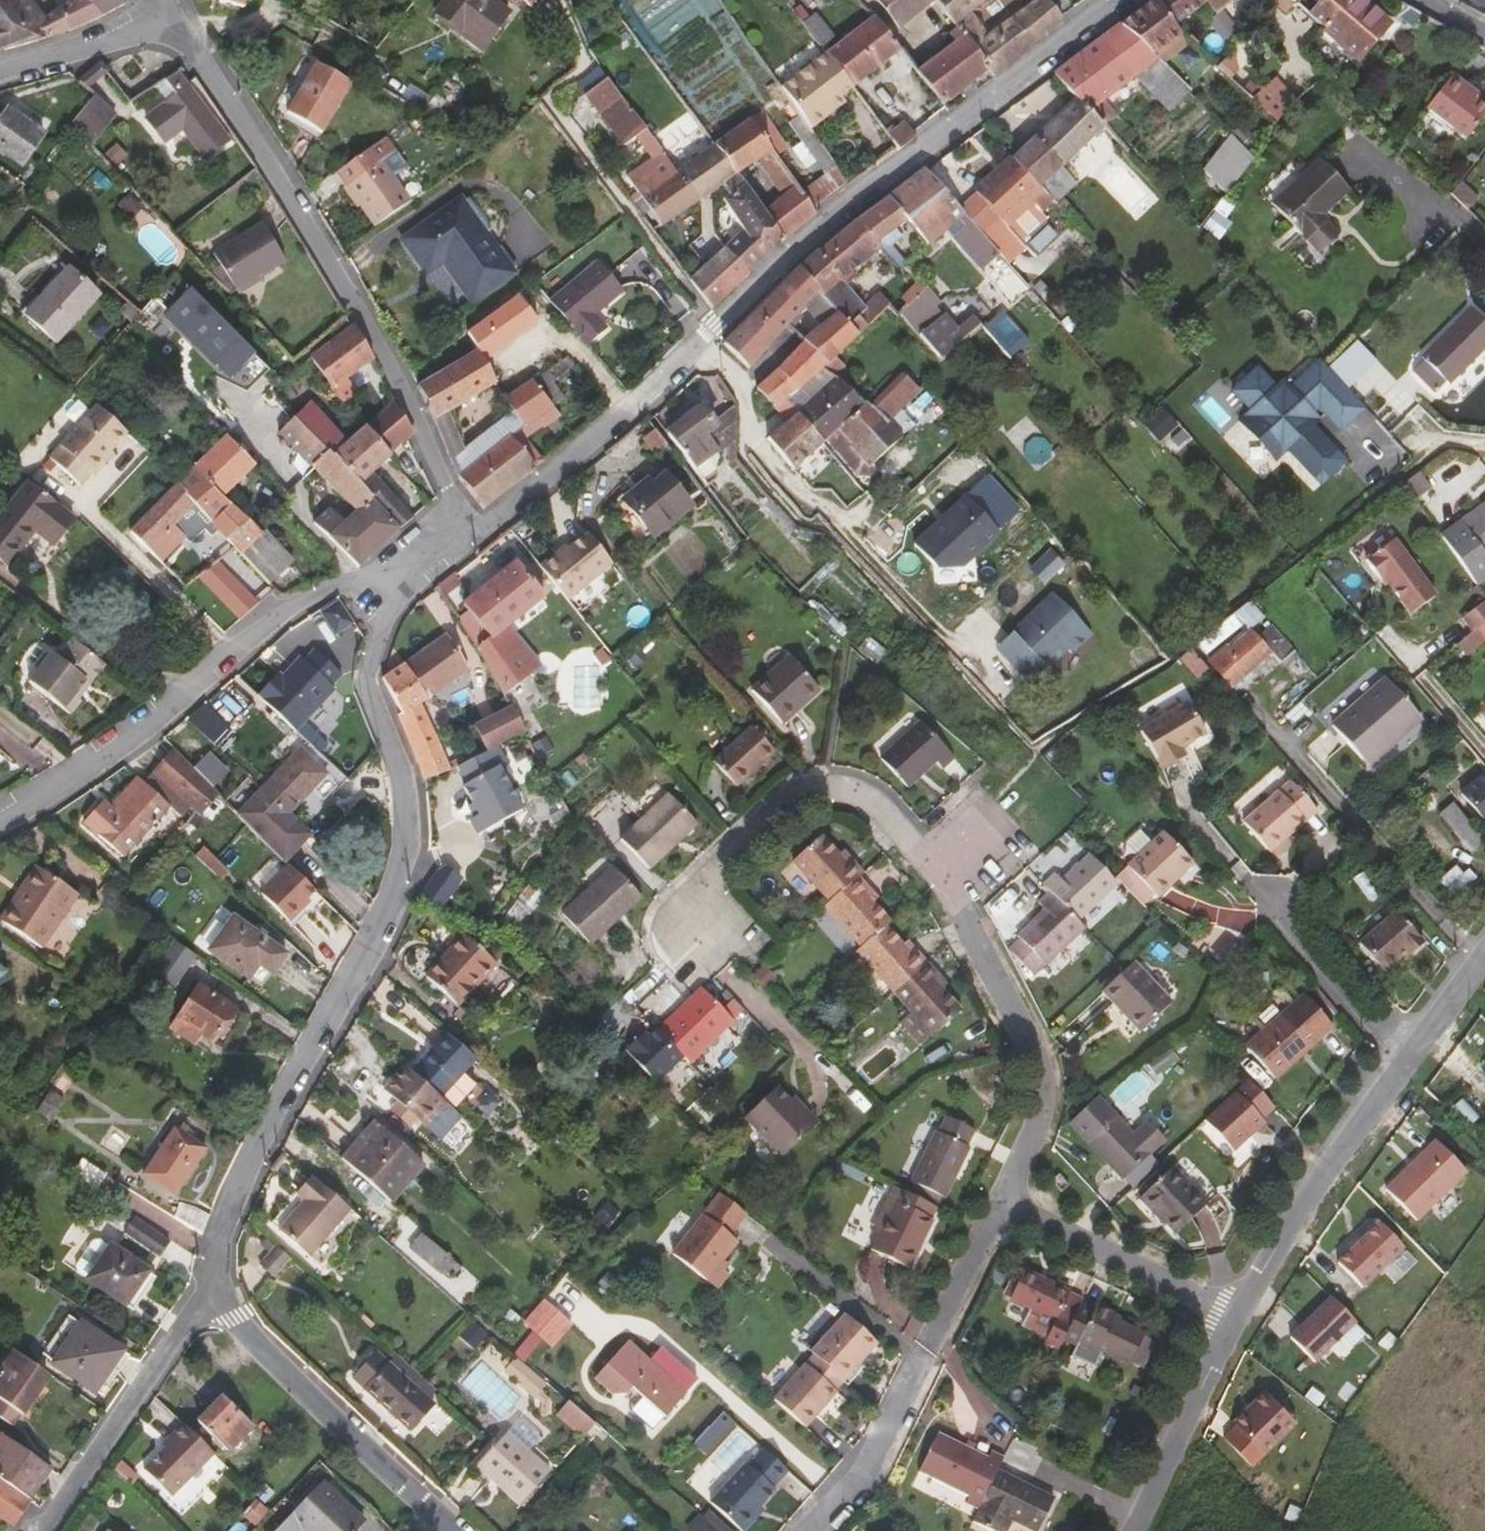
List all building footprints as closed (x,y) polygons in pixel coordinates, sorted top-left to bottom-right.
[(20,45),(35,40),(4,0),(0,0),(0,50),(20,45)] [(35,40),(71,29),(101,16),(124,4),(121,0),(72,0),(44,19),(29,0),(4,0),(35,40)] [(495,0),(443,0),(434,11),(463,32),(460,36),(480,51),(510,11),(495,0)] [(899,29),(935,0),(876,0),(899,29)] [(955,25),(972,13),(987,0),(936,0),(948,16),(955,25)] [(995,79),(1048,36),(1065,22),(1048,0),(1025,0),(1029,4),(988,34),(972,13),(955,25),(957,28),(989,71),(995,79)] [(1157,0),(1155,0),(1121,25),(1187,92),(1197,81),(1171,55),(1189,41),(1181,33),(1180,34),(1174,25),(1157,0)] [(1174,25),(1205,2),(1215,16),(1237,0),(1157,0),(1174,25)] [(1219,33),(1253,11),(1245,0),(1238,0),(1209,19),(1219,33)] [(1324,29),(1322,32),(1356,62),(1390,24),(1363,0),(1293,0),(1324,29)] [(1456,1),(1484,16),(1484,0),(1454,0),(1456,1)] [(825,54),(852,88),(901,51),(874,16),(825,54)] [(1187,92),(1121,25),(1053,75),(1076,98),(1089,111),(1103,101),(1134,77),(1168,111),(1187,92)] [(916,71),(942,107),(989,71),(957,28),(948,34),(955,43),(916,71)] [(840,98),(852,88),(825,54),(780,89),(799,115),(810,130),(844,103),(840,98)] [(1224,60),(1216,68),(1229,80),(1236,72),(1224,60)] [(352,83),(314,61),(286,113),(323,134),(352,83)] [(598,66),(585,76),(576,84),(584,93),(623,145),(636,136),(653,159),(627,177),(641,198),(661,227),(698,201),(677,173),(598,66)] [(176,96),(167,103),(146,118),(164,142),(182,130),(204,159),(229,140),(177,72),(164,81),(176,96)] [(1452,74),(1425,109),(1465,139),(1484,114),(1484,108),(1474,100),(1467,94),(1471,89),(1452,74)] [(1276,122),(1296,101),(1275,79),(1251,100),(1276,122)] [(155,87),(167,103),(176,96),(164,81),(155,87)] [(1467,94),(1474,100),(1478,94),(1471,89),(1467,94)] [(115,114),(96,96),(71,126),(90,146),(115,114)] [(1076,98),(1012,159),(1051,202),(1052,203),(1054,205),(1062,198),(1077,184),(1062,168),(1077,153),(1104,126),(1089,111),(1076,98)] [(1089,111),(1104,126),(1115,117),(1117,115),(1103,101),(1089,111)] [(7,107),(0,117),(0,151),(22,167),(45,134),(7,107)] [(763,111),(750,119),(776,157),(789,149),(763,111)] [(801,192),(813,211),(849,185),(810,130),(799,115),(787,123),(801,143),(791,150),(805,169),(815,162),(824,175),(801,192)] [(1115,117),(1104,126),(1116,141),(1119,139),(1129,131),(1115,117)] [(772,151),(750,119),(714,144),(714,145),(736,175),(758,161),(783,196),(764,212),(770,220),(777,231),(782,238),(785,241),(816,214),(813,211),(801,192),(796,186),(776,157),(772,151)] [(887,134),(898,148),(899,150),(915,137),(903,121),(887,134)] [(1230,134),(1202,172),(1229,192),(1257,155),(1230,134)] [(385,135),(336,169),(376,225),(412,200),(383,159),(395,150),(385,135)] [(714,145),(677,173),(698,201),(721,186),(728,196),(744,185),(736,175),(714,145)] [(1011,158),(1009,156),(972,190),(974,192),(1011,158)] [(1011,158),(974,192),(1006,227),(1033,203),(1042,212),(1052,203),(1051,202),(1012,159),(1011,159),(1011,158)] [(1349,191),(1319,159),(1271,204),(1305,241),(1318,254),(1338,235),(1326,221),(1327,220),(1322,216),(1349,191)] [(887,198),(855,221),(875,244),(881,240),(906,221),(927,246),(963,214),(958,208),(925,170),(923,168),(885,196),(887,198)] [(744,185),(728,196),(722,201),(743,231),(725,247),(747,271),(782,238),(777,231),(770,220),(744,185)] [(130,194),(117,205),(131,220),(144,208),(130,194)] [(461,197),(453,202),(477,237),(486,231),(461,197)] [(969,197),(958,208),(963,214),(970,221),(974,226),(985,215),(969,197)] [(1062,198),(1054,205),(1062,214),(1070,206),(1062,198)] [(477,237),(453,202),(401,239),(426,276),(443,264),(471,304),(515,273),(486,231),(477,237)] [(1205,226),(1220,237),(1234,218),(1219,207),(1205,226)] [(817,250),(797,268),(798,268),(817,291),(835,313),(846,326),(855,316),(865,326),(886,305),(887,304),(878,293),(862,308),(839,282),(878,249),(875,244),(855,221),(820,252),(817,250)] [(998,253),(974,226),(970,221),(957,232),(985,264),(998,253)] [(222,269),(211,275),(230,295),(285,261),(261,223),(212,253),(222,269)] [(887,247),(881,240),(875,244),(878,249),(881,252),(887,247)] [(705,266),(727,295),(748,276),(746,273),(747,271),(725,247),(705,266)] [(549,300),(587,345),(607,328),(595,314),(624,290),(597,259),(549,300)] [(712,309),(727,295),(705,266),(689,280),(712,309)] [(99,295),(68,267),(24,316),(54,344),(99,295)] [(798,268),(782,283),(770,295),(754,311),(723,343),(749,369),(788,325),(803,308),(817,291),(798,268)] [(925,287),(898,314),(940,361),(965,340),(959,332),(949,340),(934,323),(942,316),(934,307),(938,302),(925,287)] [(258,357),(191,290),(166,314),(219,368),(221,366),(235,380),(258,357)] [(830,318),(835,313),(817,291),(803,308),(819,326),(830,318)] [(1470,308),(1421,357),(1424,361),(1445,382),(1448,385),(1484,348),(1484,322),(1470,308)] [(834,356),(865,326),(855,316),(846,326),(835,313),(830,318),(819,326),(816,329),(803,340),(803,341),(825,364),(823,366),(837,379),(863,403),(865,401),(882,415),(889,422),(901,410),(919,390),(901,373),(871,403),(839,374),(845,367),(834,356)] [(345,379),(374,359),(355,325),(353,326),(310,359),(343,402),(345,401),(356,394),(345,379)] [(447,452),(451,460),(464,451),(463,448),(448,412),(494,385),(503,398),(504,398),(532,379),(543,371),(536,362),(528,367),(523,360),(522,361),(501,327),(474,344),(477,349),(427,379),(417,385),(434,420),(447,452)] [(757,387),(786,421),(798,412),(786,399),(823,366),(825,364),(803,341),(775,370),(757,387)] [(532,379),(553,407),(564,397),(559,390),(560,388),(555,381),(575,366),(566,356),(543,371),(532,379)] [(1341,431),(1366,407),(1321,359),(1291,387),(1284,380),(1276,387),(1258,367),(1233,390),(1252,410),(1244,417),(1281,456),(1288,449),(1321,485),(1346,462),(1313,426),(1321,419),(1314,412),(1319,407),(1341,431)] [(1445,382),(1424,361),(1417,368),(1438,389),(1445,382)] [(706,371),(678,391),(689,406),(700,398),(715,418),(732,405),(706,371)] [(509,435),(458,476),(483,508),(535,466),(542,460),(526,440),(542,428),(559,415),(553,407),(532,379),(504,398),(513,410),(522,422),(509,435)] [(827,439),(863,403),(837,379),(799,413),(824,443),(827,439)] [(401,446),(408,439),(415,432),(393,399),(366,427),(388,456),(399,444),(401,446)] [(327,454),(399,531),(413,519),(372,473),(390,457),(388,456),(366,427),(365,426),(346,442),(311,401),(294,418),(302,427),(327,454)] [(871,464),(903,436),(902,435),(889,422),(882,415),(865,401),(863,403),(827,439),(857,474),(869,475),(876,469),(871,464)] [(715,456),(736,440),(736,403),(715,420),(703,404),(665,433),(705,485),(715,477),(715,471),(721,466),(715,456)] [(82,486),(130,439),(100,409),(52,457),(82,486)] [(451,460),(458,476),(509,435),(522,422),(513,410),(463,448),(464,451),(451,460)] [(910,419),(901,410),(889,422),(902,435),(914,424),(910,419)] [(767,437),(794,470),(824,443),(799,413),(798,412),(786,421),(767,437)] [(1281,456),(1244,417),(1240,421),(1277,460),(1281,456)] [(313,468),(327,454),(302,427),(287,441),(313,468)] [(653,455),(667,445),(655,428),(641,439),(653,455)] [(226,436),(194,467),(223,497),(255,464),(226,436)] [(355,512),(385,544),(399,531),(327,454),(313,468),(355,512)] [(130,532),(160,562),(185,537),(174,525),(193,505),(227,540),(228,538),(248,520),(231,504),(223,497),(194,467),(176,484),(130,532)] [(1431,486),(1418,470),(1402,483),(1416,500),(1431,486)] [(664,472),(652,482),(648,477),(621,500),(653,539),(692,507),(664,472)] [(56,505),(27,482),(0,516),(0,561),(7,566),(34,532),(53,547),(74,519),(56,505)] [(912,545),(931,565),(967,562),(998,533),(963,496),(912,545)] [(1441,538),(1477,589),(1484,584),(1484,506),(1441,538)] [(328,537),(344,521),(330,508),(329,509),(315,523),(328,537)] [(344,521),(377,552),(385,544),(355,512),(344,521)] [(248,520),(228,538),(268,583),(293,561),(266,532),(263,535),(248,520)] [(350,559),(359,568),(377,552),(344,521),(328,537),(350,559)] [(553,555),(539,568),(566,602),(610,563),(585,533),(555,558),(553,555)] [(1394,541),(1366,561),(1381,581),(1384,579),(1410,615),(1435,598),(1394,541)] [(201,577),(242,620),(261,604),(220,561),(201,577)] [(495,681),(502,693),(530,674),(500,633),(545,596),(517,561),(462,604),(468,611),(458,619),(478,648),(495,681)] [(1026,680),(1041,666),(1050,665),(1066,649),(1070,653),(1090,634),(1052,594),(999,645),(1010,656),(1007,659),(1026,680)] [(1461,620),(1471,634),(1476,630),(1484,623),(1484,602),(1461,620)] [(1293,653),(1262,618),(1229,648),(1226,645),(1209,661),(1232,687),(1271,651),(1281,663),(1293,653)] [(1484,641),(1484,623),(1476,630),(1484,641)] [(1463,640),(1472,651),(1484,641),(1476,630),(1471,634),(1463,640)] [(405,664),(383,678),(402,714),(399,715),(417,761),(424,780),(449,771),(444,758),(435,736),(419,703),(427,698),(469,670),(447,635),(405,664)] [(78,698),(105,665),(72,639),(57,658),(51,652),(28,682),(69,714),(80,700),(78,698)] [(1472,651),(1463,640),(1455,647),(1464,658),(1472,651)] [(279,673),(258,696),(295,732),(335,690),(331,687),(342,676),(315,650),(305,661),(301,658),(282,677),(279,673)] [(792,711),(795,713),(820,691),(788,656),(750,690),(779,722),(792,711)] [(1420,718),(1385,678),(1332,725),(1364,762),(1382,745),(1385,749),(1420,718)] [(1187,701),(1139,729),(1161,767),(1185,753),(1182,748),(1206,733),(1187,701)] [(497,746),(525,731),(525,730),(512,708),(511,708),(474,727),(487,752),(488,752),(497,746)] [(782,725),(795,713),(792,711),(779,722),(782,725)] [(954,757),(920,720),(880,758),(907,788),(936,761),(942,768),(954,757)] [(774,752),(751,726),(713,761),(735,787),(774,752)] [(182,741),(173,748),(175,750),(181,756),(189,749),(182,741)] [(487,752),(458,767),(467,783),(463,785),(479,814),(469,819),(477,835),(522,810),(498,766),(506,762),(497,746),(488,752),(487,752)] [(1465,797),(1484,775),(1484,770),(1463,746),(1450,758),(1456,765),(1445,776),(1465,797)] [(238,813),(262,837),(280,856),(306,830),(289,814),(326,774),(300,748),(238,813)] [(175,750),(145,784),(170,805),(182,816),(190,807),(200,815),(219,794),(207,782),(193,768),(181,756),(175,750)] [(193,768),(207,782),(218,772),(204,758),(193,768)] [(1465,797),(1484,818),(1484,775),(1465,797)] [(140,780),(136,776),(109,806),(114,810),(140,780)] [(114,810),(109,806),(104,801),(84,824),(122,858),(170,805),(145,784),(140,780),(114,810)] [(1317,810),(1290,780),(1242,822),(1268,854),(1317,810)] [(697,824),(668,793),(619,838),(649,869),(697,824)] [(1470,852),(1484,840),(1453,802),(1439,813),(1470,852)] [(196,855),(222,879),(262,837),(238,813),(196,855)] [(280,856),(286,861),(311,836),(306,830),(280,856)] [(1127,867),(1116,878),(1140,904),(1151,893),(1156,899),(1193,863),(1163,831),(1127,866),(1127,867)] [(858,878),(863,874),(843,850),(838,854),(821,835),(792,861),(831,904),(858,878)] [(1055,873),(1042,885),(1049,892),(1077,921),(1117,884),(1089,854),(1061,880),(1055,873)] [(19,899),(57,926),(78,894),(35,865),(20,889),(24,891),(19,899)] [(309,898),(316,891),(290,866),(263,893),(291,921),(303,909),(300,907),(309,898)] [(642,897),(612,866),(561,913),(590,945),(642,897)] [(886,927),(891,922),(873,903),(877,898),(858,878),(831,904),(826,908),(863,949),(886,927)] [(24,891),(20,889),(15,897),(19,899),(24,891)] [(1033,976),(1084,928),(1077,921),(1049,892),(1037,903),(1044,910),(1016,936),(1019,938),(1007,948),(1033,976)] [(3,923),(19,899),(15,897),(0,919),(0,921),(3,923)] [(300,907),(303,909),(311,901),(309,898),(300,907)] [(41,948),(57,926),(19,899),(3,923),(41,948)] [(1424,942),(1396,911),(1359,944),(1383,972),(1400,957),(1403,961),(1424,942)] [(258,965),(271,974),(286,954),(233,916),(208,950),(248,979),(249,978),(258,965)] [(863,949),(858,953),(895,995),(928,964),(907,941),(903,944),(886,927),(863,949)] [(475,944),(463,934),(425,977),(457,1006),(495,964),(475,944)] [(1172,1002),(1134,961),(1102,991),(1140,1032),(1172,1002)] [(928,964),(895,995),(931,1036),(961,1009),(942,989),(947,985),(928,964)] [(261,987),(271,974),(258,965),(249,978),(261,987)] [(235,1007),(199,984),(170,1029),(194,1044),(200,1035),(212,1043),(235,1007)] [(733,1021),(703,990),(689,1004),(686,1001),(656,1030),(658,1032),(644,1046),(672,1076),(687,1062),(689,1064),(733,1021)] [(1332,1026),(1304,993),(1245,1046),(1273,1079),(1332,1026)] [(460,1076),(475,1059),(446,1033),(412,1072),(440,1098),(460,1076)] [(384,1089),(397,1101),(418,1120),(423,1125),(437,1139),(459,1115),(452,1109),(444,1101),(440,1098),(412,1072),(405,1065),(384,1089)] [(75,1080),(63,1072),(36,1112),(49,1120),(75,1080)] [(460,1076),(440,1098),(444,1101),(452,1109),(472,1087),(460,1076)] [(789,1101),(777,1087),(744,1117),(781,1157),(818,1124),(793,1097),(789,1101)] [(1122,1180),(1164,1140),(1145,1120),(1131,1133),(1096,1096),(1069,1122),(1122,1180)] [(388,1110),(410,1130),(418,1120),(397,1101),(388,1110)] [(974,1129),(946,1116),(938,1132),(936,1130),(910,1181),(944,1198),(969,1147),(966,1146),(974,1129)] [(390,1203),(423,1165),(373,1120),(340,1158),(390,1203)] [(205,1149),(174,1128),(143,1174),(175,1195),(205,1149)] [(1407,1162),(1386,1181),(1416,1214),(1468,1168),(1439,1134),(1425,1146),(1427,1147),(1409,1163),(1407,1162)] [(318,1182),(339,1200),(356,1178),(312,1141),(298,1159),(321,1177),(318,1182)] [(82,1159),(73,1173),(96,1188),(105,1174),(82,1159)] [(1207,1204),(1172,1167),(1138,1198),(1163,1225),(1166,1223),(1175,1234),(1207,1204)] [(1067,1184),(1059,1174),(1052,1180),(1060,1190),(1067,1184)] [(308,1257),(349,1209),(339,1200),(318,1182),(312,1176),(296,1196),(302,1202),(278,1231),(308,1257)] [(937,1208),(893,1186),(871,1231),(876,1234),(878,1235),(870,1250),(908,1269),(916,1253),(915,1252),(937,1208)] [(730,1235),(746,1213),(719,1192),(703,1213),(672,1253),(707,1281),(723,1259),(737,1241),(730,1235)] [(173,1216),(201,1235),(210,1215),(199,1209),(192,1206),(179,1202),(173,1216)] [(168,1241),(135,1218),(124,1234),(158,1256),(168,1241)] [(1382,1223),(1339,1261),(1363,1288),(1406,1250),(1382,1223)] [(449,1281),(462,1267),(422,1232),(409,1247),(449,1281)] [(125,1305),(126,1304),(147,1272),(148,1271),(102,1240),(94,1241),(77,1266),(79,1274),(87,1279),(125,1305)] [(289,1257),(277,1245),(260,1265),(273,1276),(289,1257)] [(729,1263),(723,1259),(707,1281),(718,1290),(730,1274),(724,1270),(729,1263)] [(1044,1343),(1058,1350),(1063,1340),(1081,1304),(1083,1299),(1069,1292),(1025,1270),(1011,1299),(1032,1310),(1055,1321),(1047,1337),(1044,1343)] [(147,1272),(126,1304),(134,1309),(155,1278),(147,1272)] [(1331,1296),(1288,1334),(1312,1361),(1355,1323),(1331,1296)] [(534,1332),(540,1337),(560,1315),(546,1303),(527,1325),(534,1332)] [(1081,1304),(1063,1340),(1075,1345),(1071,1354),(1095,1366),(1101,1353),(1128,1366),(1144,1334),(1112,1318),(1114,1313),(1095,1305),(1093,1310),(1081,1304)] [(1023,1326),(1047,1337),(1055,1321),(1032,1310),(1023,1326)] [(814,1355),(843,1380),(877,1342),(845,1313),(811,1351),(814,1355)] [(89,1388),(117,1347),(78,1321),(51,1361),(89,1388)] [(516,1357),(523,1363),(543,1340),(540,1337),(534,1332),(514,1355),(516,1357)] [(688,1393),(640,1351),(628,1340),(595,1377),(613,1393),(627,1397),(632,1390),(664,1419),(688,1393)] [(0,1368),(0,1417),(11,1425),(47,1373),(6,1344),(0,1352),(0,1354),(7,1358),(0,1368)] [(126,1352),(117,1347),(89,1388),(97,1393),(126,1352)] [(365,1389),(389,1364),(376,1351),(351,1377),(365,1389)] [(835,1391),(844,1381),(843,1380),(814,1355),(805,1364),(805,1363),(773,1399),(805,1427),(837,1392),(835,1391)] [(435,1391),(417,1374),(396,1356),(389,1364),(365,1389),(409,1430),(432,1405),(427,1399),(435,1391)] [(534,1398),(547,1384),(523,1363),(516,1357),(503,1371),(534,1398)] [(502,1424),(525,1399),(479,1359),(457,1382),(502,1424)] [(1265,1388),(1231,1419),(1262,1452),(1295,1422),(1265,1388)] [(254,1426),(223,1397),(198,1422),(228,1452),(254,1426)] [(725,1414),(696,1446),(707,1456),(736,1424),(725,1414)] [(212,1453),(182,1424),(171,1435),(174,1439),(166,1447),(144,1469),(171,1496),(212,1453)] [(506,1431),(493,1445),(475,1465),(520,1506),(538,1486),(551,1472),(506,1431)] [(8,1438),(0,1433),(0,1481),(29,1500),(51,1468),(8,1438)] [(998,1469),(1004,1457),(991,1451),(988,1457),(939,1433),(920,1471),(969,1496),(966,1502),(978,1508),(998,1469)] [(163,1443),(166,1447),(174,1439),(171,1435),(163,1443)] [(788,1470),(764,1449),(748,1467),(746,1465),(712,1505),(741,1530),(775,1490),(773,1488),(788,1470)] [(971,1521),(991,1530),(1008,1530),(1013,1521),(1033,1530),(1038,1530),(1054,1497),(998,1469),(978,1508),(971,1521)] [(14,1527),(31,1502),(29,1500),(0,1481),(0,1518),(14,1527)] [(365,1520),(324,1481),(276,1530),(355,1530),(365,1520)]
